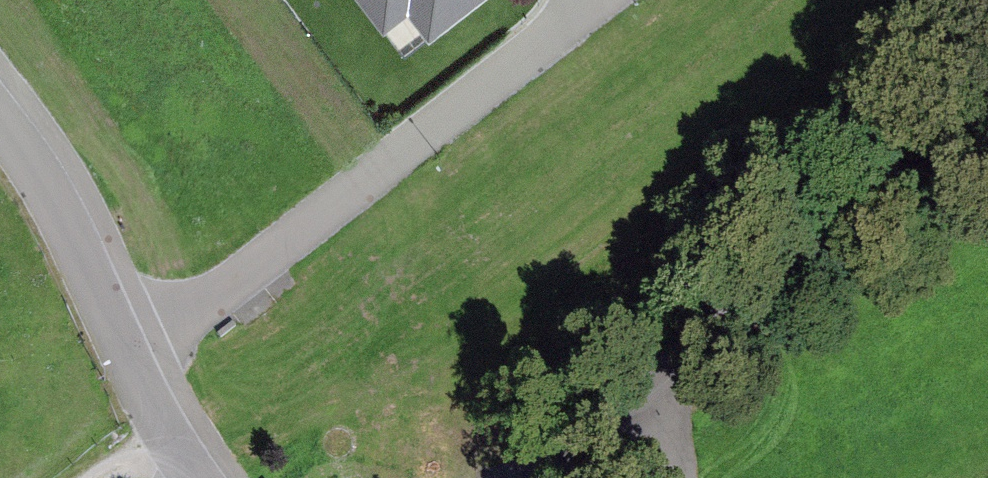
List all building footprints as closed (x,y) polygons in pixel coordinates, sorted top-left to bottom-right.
[(385,13),(402,0),(375,0),(385,13)] [(430,19),(455,0),(414,0),(430,19)]
